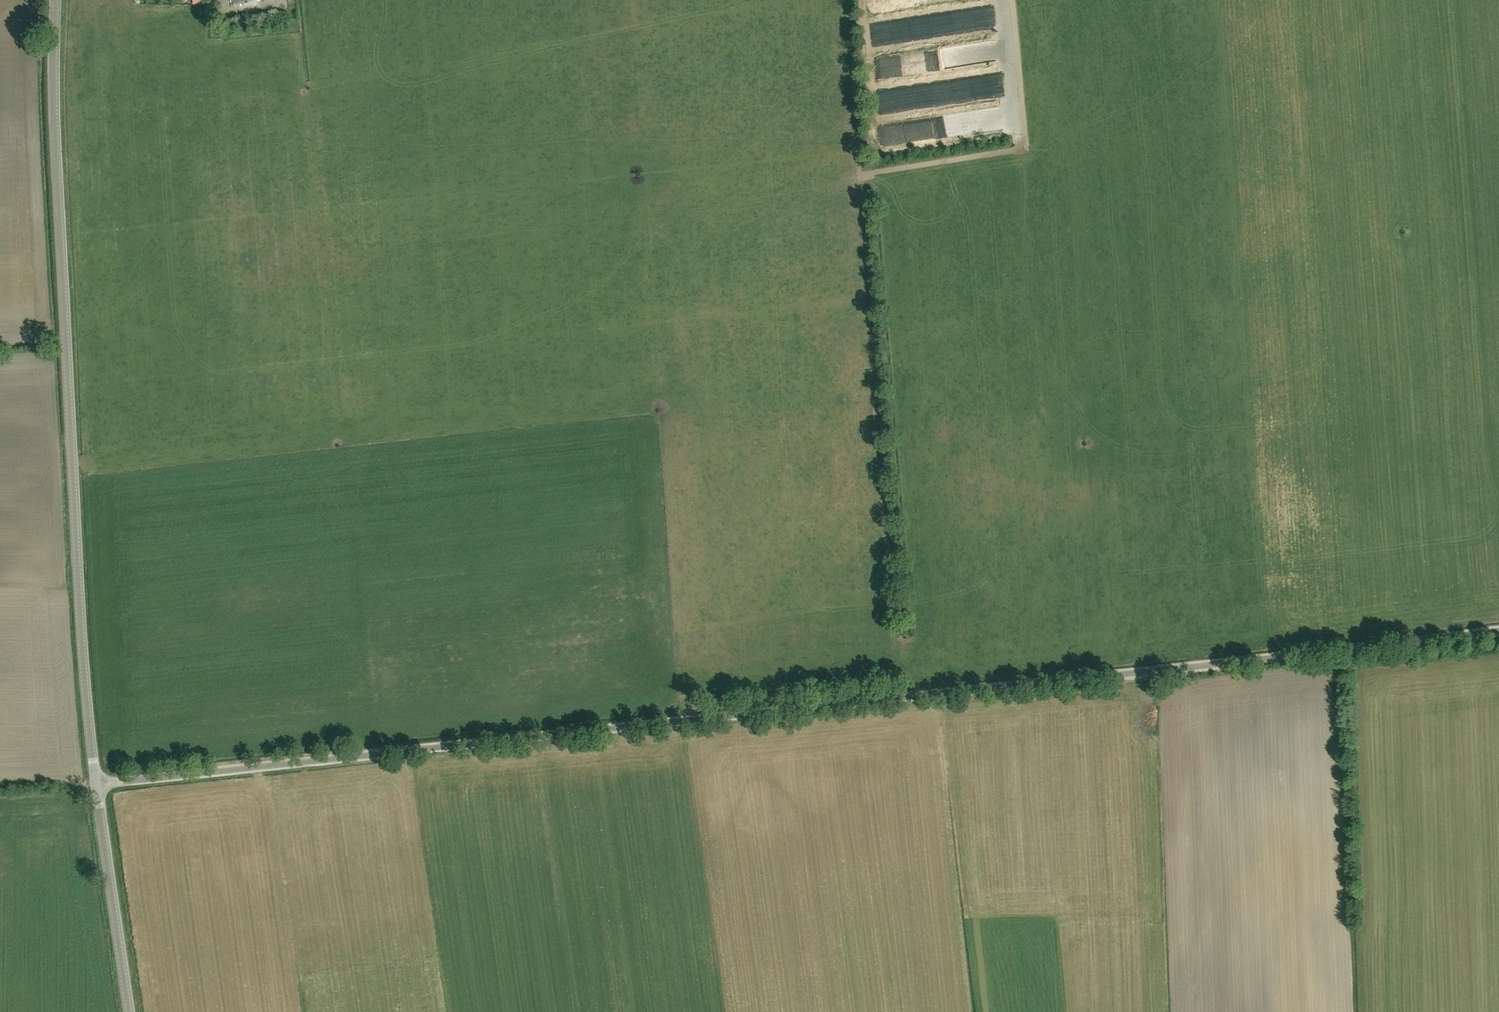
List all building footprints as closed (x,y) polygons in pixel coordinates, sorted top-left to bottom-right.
[(872,9),(901,7),(901,0),(872,0),(872,9)] [(872,25),(876,43),(879,42),(878,35),(886,33),(884,23),(872,25)]
